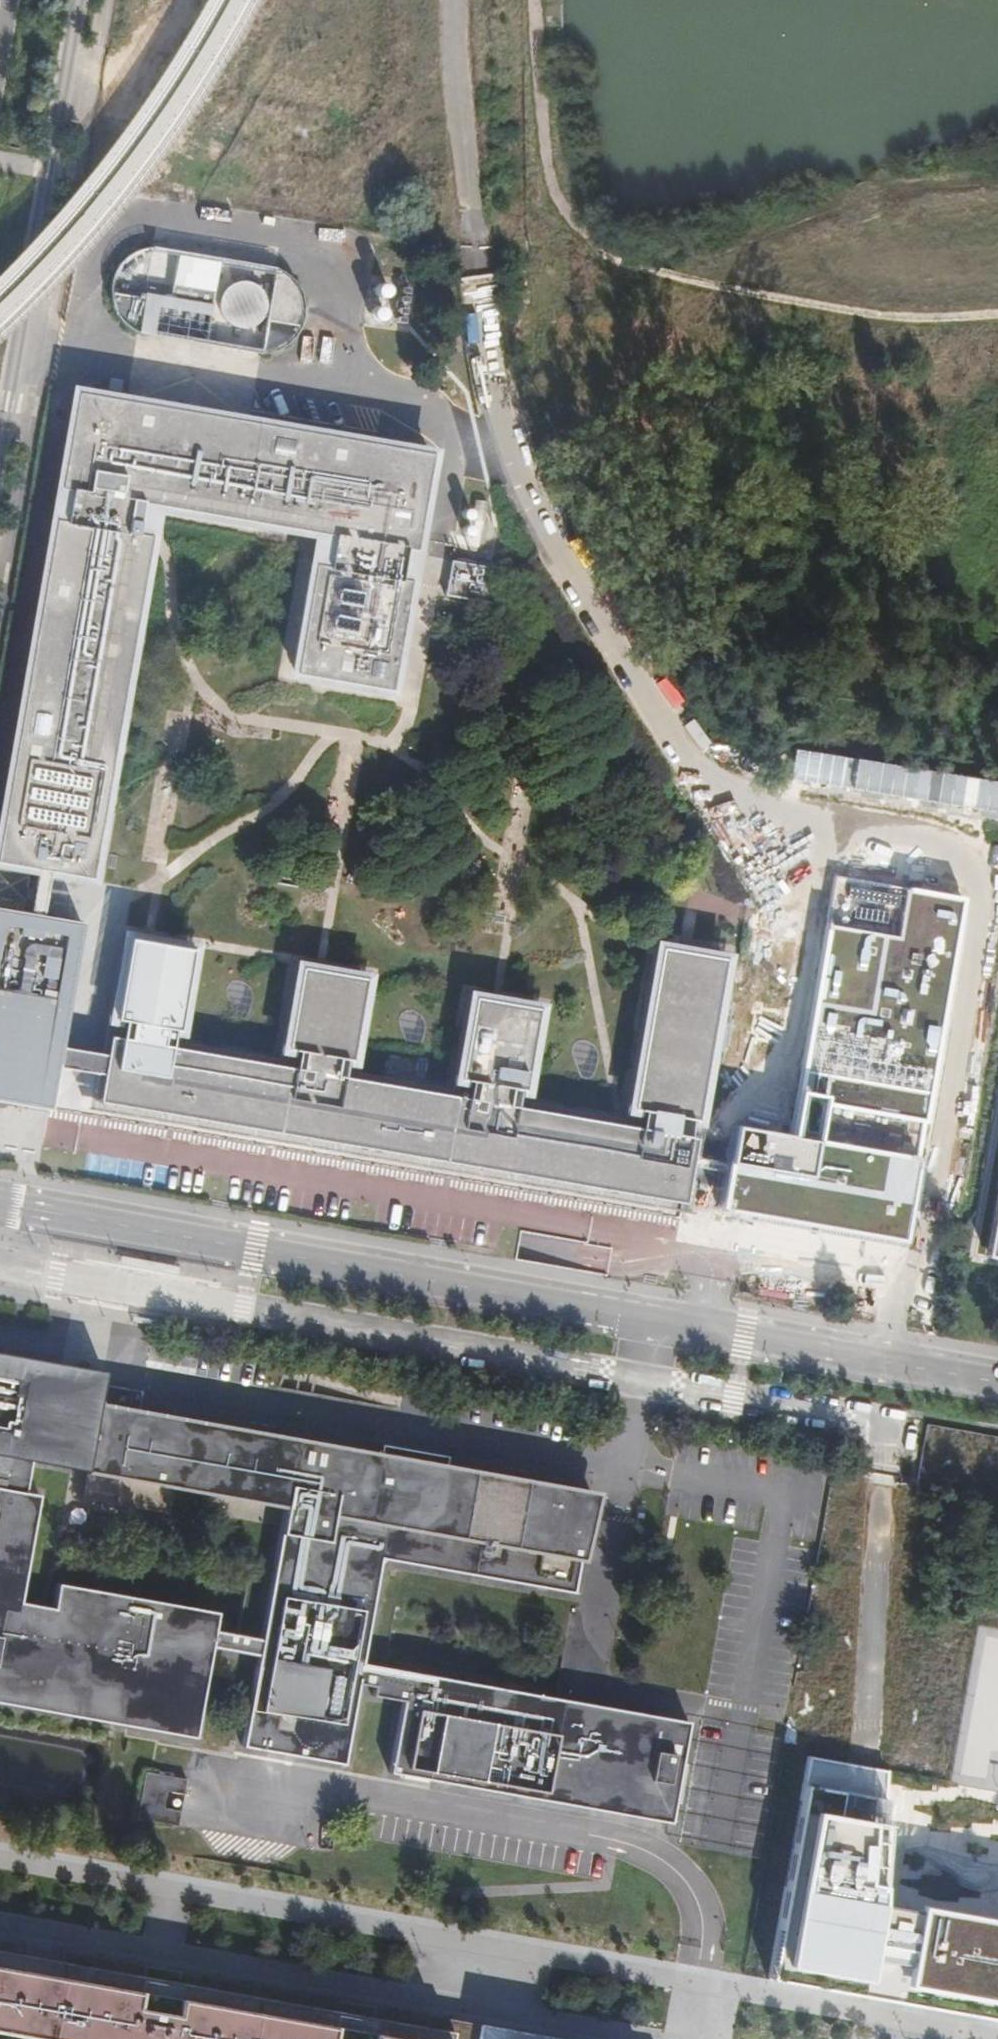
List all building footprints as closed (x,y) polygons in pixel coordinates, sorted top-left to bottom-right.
[(120,273),(115,280),(113,289),(112,298),(113,307),(115,315),(120,323),(125,330),(132,336),(138,340),(146,341),(245,358),(253,359),(260,357),(266,355),(273,352),(280,345),(288,337),(292,328),(294,319),(293,308),(291,299),(287,290),(282,284),(274,277),(268,273),(259,270),(159,254),(148,254),(140,256),(132,260),(125,266),(120,273)] [(378,277),(375,324),(411,326),(414,279),(378,277)] [(1,1105),(45,1113),(53,1069),(96,1076),(92,1103),(677,1204),(682,1177),(686,1156),(689,1139),(681,1138),(684,1120),(690,1121),(718,960),(653,949),(626,1111),(635,1112),(632,1130),(627,1129),(508,1108),(511,1090),(518,1092),(532,1010),(467,998),(453,1081),(462,1082),(459,1100),(335,1078),(338,1061),(345,1062),(359,980),(294,969),(280,1051),(289,1052),(286,1070),(163,1048),(166,1031),(172,1032),(186,950),(122,939),(108,1021),(117,1023),(114,1040),(103,1038),(100,1058),(56,1050),(77,924),(37,917),(45,873),(84,879),(141,542),(127,540),(133,507),(321,539),(315,570),(305,569),(287,675),(381,691),(399,585),(385,582),(391,551),(404,553),(421,461),(408,458),(321,442),(70,398),(53,493),(64,495),(58,528),(47,527),(0,809),(0,866),(31,871),(24,915),(0,911),(0,1105),(1,1105)] [(481,571),(443,564),(441,578),(479,585),(481,571)] [(960,896),(835,875),(791,1134),(735,1125),(729,1165),(725,1186),(721,1209),(902,1240),(960,896)] [(729,1165),(686,1156),(682,1177),(725,1186),(729,1165)] [(38,1498),(0,1491),(0,1705),(194,1739),(210,1650),(257,1658),(241,1748),(342,1766),(356,1685),(371,1688),(370,1697),(401,1702),(388,1774),(670,1825),(687,1724),(360,1665),(379,1560),(571,1595),(590,1494),(443,1467),(445,1458),(378,1446),(377,1456),(137,1413),(141,1393),(101,1385),(103,1373),(0,1355),(0,1458),(283,1513),(259,1644),(212,1636),(215,1614),(57,1589),(54,1611),(20,1606),(38,1498)] [(877,1902),(887,1771),(808,1757),(767,1979),(997,2021),(997,1923),(877,1902)] [(186,1780),(145,1772),(136,1819),(178,1827),(181,1812),(163,1808),(166,1791),(183,1795),(186,1780)] [(0,1938),(0,2030),(27,2035),(48,2038),(478,2038),(480,2024),(41,1946),(0,1938)] [(480,2024),(478,2038),(560,2038),(480,2024)]
